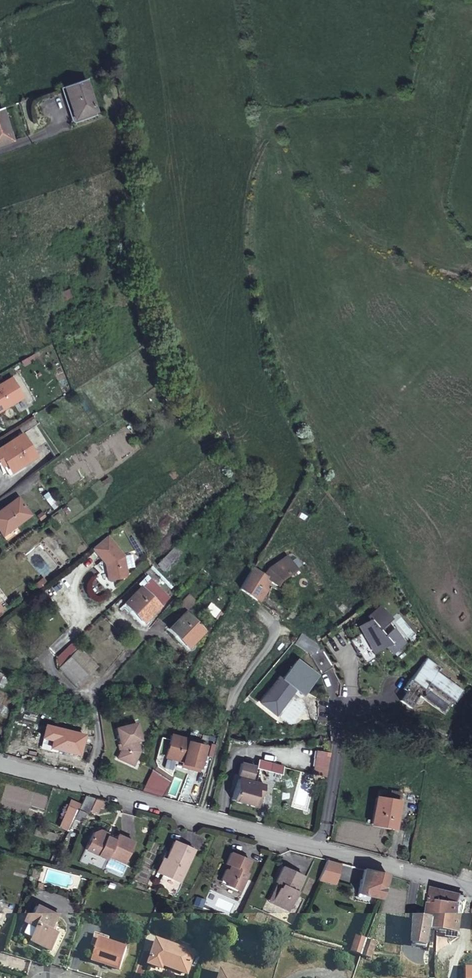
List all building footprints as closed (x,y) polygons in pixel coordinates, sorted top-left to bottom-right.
[(95,111),(85,80),(64,87),(66,93),(74,118),(95,111)] [(0,110),(0,144),(12,140),(1,109),(0,110)] [(11,377),(0,383),(0,409),(22,396),(11,377)] [(15,402),(18,410),(26,407),(23,399),(15,402)] [(36,426),(26,432),(36,449),(46,443),(36,426)] [(0,448),(0,463),(2,466),(7,464),(12,472),(36,457),(22,435),(0,448)] [(43,496),(52,509),(58,505),(49,491),(43,496)] [(34,494),(30,498),(40,509),(45,505),(34,494)] [(5,532),(2,534),(3,536),(17,526),(32,515),(19,497),(0,510),(0,526),(5,532)] [(21,531),(17,526),(3,536),(7,541),(21,531)] [(89,550),(104,564),(107,564),(107,568),(104,568),(106,580),(123,578),(125,575),(123,556),(105,537),(89,550)] [(183,551),(178,545),(158,564),(164,571),(183,551)] [(248,577),(240,590),(258,602),(266,590),(263,588),(268,581),(275,586),(278,580),(296,571),(287,557),(269,570),(264,576),(253,568),(248,577)] [(124,603),(123,604),(142,624),(161,606),(170,598),(148,575),(139,583),(142,587),(124,603)] [(42,579),(35,585),(38,589),(46,583),(42,579)] [(119,598),(124,603),(142,587),(139,583),(137,581),(119,598)] [(197,602),(189,594),(181,603),(188,610),(197,602)] [(220,611),(212,603),(206,610),(214,618),(220,611)] [(359,653),(364,663),(376,656),(373,652),(385,645),(391,652),(404,641),(393,627),(387,632),(381,626),(391,617),(380,605),(368,616),(370,619),(349,639),(357,654),(359,653)] [(178,634),(189,646),(204,631),(187,613),(169,629),(176,636),(178,634)] [(301,631),(296,637),(311,648),(316,641),(301,631)] [(187,648),(189,646),(178,634),(176,636),(187,648)] [(309,655),(320,673),(331,667),(321,648),(309,655)] [(79,649),(70,657),(87,676),(96,667),(79,649)] [(429,682),(454,701),(463,689),(437,670),(440,666),(427,656),(404,688),(406,691),(400,700),(410,707),(429,682)] [(87,676),(70,657),(59,667),(77,686),(87,676)] [(278,676),(264,695),(279,708),(293,690),(296,691),(299,687),(303,690),(315,675),(296,660),(281,678),(278,676)] [(324,677),(330,696),(340,694),(334,674),(324,677)] [(264,695),(258,702),(273,715),(279,708),(264,695)] [(135,722),(115,728),(120,747),(116,758),(133,765),(140,751),(136,741),(140,740),(135,722)] [(82,736),(56,729),(51,747),(78,753),(82,736)] [(166,753),(165,756),(183,760),(181,765),(198,770),(204,745),(188,741),(188,739),(171,734),(169,739),(161,737),(157,751),(166,753)] [(325,778),(329,754),(316,752),(312,776),(325,778)] [(272,764),(259,760),(257,768),(270,771),(272,764)] [(236,785),(232,799),(257,806),(263,785),(250,781),(254,767),(242,764),(239,774),(235,773),(232,784),(236,785)] [(170,781),(151,768),(141,791),(162,796),(170,781)] [(394,828),(400,793),(391,791),(390,799),(376,797),(371,824),(394,828)] [(102,808),(105,801),(85,796),(80,804),(74,818),(81,821),(87,809),(97,812),(100,807),(102,808)] [(68,830),(74,818),(80,804),(71,801),(60,827),(68,830)] [(98,830),(92,832),(84,849),(106,859),(107,856),(124,863),(133,842),(116,834),(115,837),(114,840),(105,836),(107,833),(98,830)] [(174,841),(165,860),(168,861),(162,874),(179,881),(193,850),(174,841)] [(225,870),(221,879),(227,882),(226,885),(237,890),(241,881),(244,882),(248,873),(245,872),(250,861),(231,853),(226,864),(229,866),(227,871),(225,870)] [(168,861),(165,860),(162,859),(156,872),(162,874),(168,861)] [(328,872),(333,861),(327,860),(323,870),(328,872)] [(275,882),(276,883),(280,885),(278,888),(271,903),(288,911),(297,892),(296,891),(303,876),(282,866),(275,882)] [(380,897),(386,874),(363,869),(357,896),(362,897),(362,893),(380,897)] [(280,885),(276,883),(268,902),(271,903),(278,888),(280,885)] [(433,930),(437,931),(457,934),(462,894),(441,890),(434,888),(431,903),(429,914),(428,922),(426,929),(429,929),(433,930)] [(429,914),(431,903),(417,901),(415,912),(429,914)] [(60,917),(36,905),(32,913),(27,923),(38,930),(32,942),(51,951),(59,936),(53,932),(60,917)] [(27,923),(32,913),(25,910),(21,920),(27,923)] [(426,948),(427,942),(429,929),(426,929),(428,922),(414,920),(412,945),(426,948)] [(352,952),(361,955),(366,941),(356,938),(352,952)] [(126,949),(98,940),(92,961),(119,970),(126,949)] [(194,954),(158,941),(150,964),(161,968),(162,965),(187,974),(194,954)] [(361,955),(371,958),(374,949),(376,944),(366,941),(361,955)]
